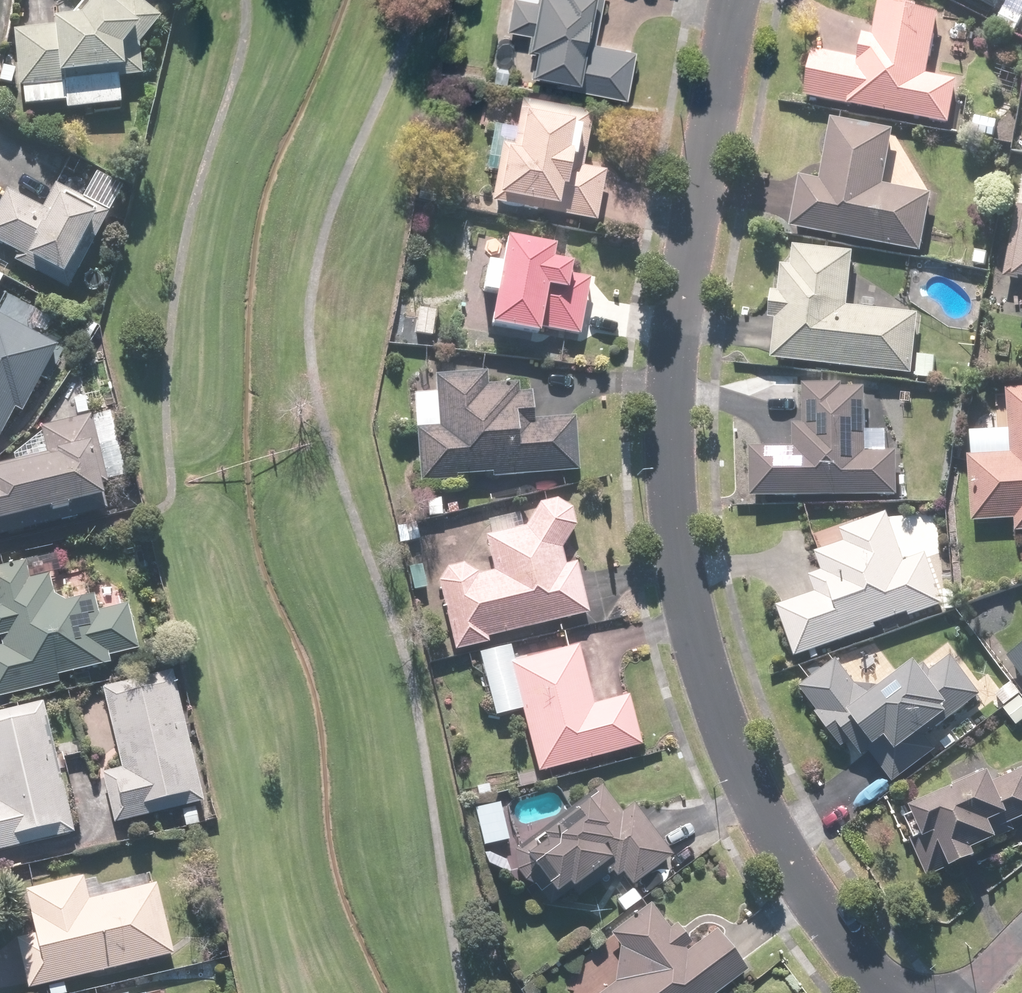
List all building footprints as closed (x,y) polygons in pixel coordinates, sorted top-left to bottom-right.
[(123,0),(82,0),(79,3),(81,5),(68,22),(68,25),(49,26),(49,30),(11,33),(17,91),(21,91),(22,108),(64,104),(65,113),(118,108),(115,81),(138,79),(136,48),(157,22),(131,0),(127,0),(125,2),(123,0)] [(632,51),(591,44),(599,0),(510,0),(504,30),(526,34),(524,47),(526,47),(525,52),(531,53),(527,73),(528,74),(528,77),(554,82),(553,86),(624,99),(632,51)] [(995,13),(1001,0),(969,0),(995,13)] [(1017,0),(1008,0),(996,21),(1015,32),(1021,20),(1021,3),(1017,0)] [(846,109),(947,128),(955,84),(925,78),(936,18),(914,14),(915,10),(898,6),(898,4),(878,1),(871,40),(861,38),(857,62),(811,54),(802,101),(846,109)] [(594,225),(603,175),(580,171),(590,117),(519,104),(511,149),(500,147),(489,206),(594,225)] [(892,134),(830,123),(818,184),(798,180),(788,232),(919,256),(930,197),(882,188),(892,134)] [(106,216),(54,188),(40,213),(5,194),(0,202),(0,248),(16,257),(12,264),(65,292),(106,216)] [(1020,232),(1008,231),(997,314),(1021,318),(1021,214),(1020,232)] [(549,248),(501,244),(498,270),(480,268),(476,301),(490,303),(487,336),(537,341),(537,334),(580,338),(584,298),(564,297),(566,268),(547,266),(549,248)] [(910,377),(916,317),(846,310),(851,256),(792,250),(790,270),(779,269),(777,296),(770,295),(767,323),(774,323),(770,363),(910,377)] [(12,412),(19,416),(39,380),(45,383),(66,344),(44,333),(49,323),(27,311),(30,305),(6,292),(0,303),(0,434),(12,412)] [(435,310),(415,309),(413,338),(433,339),(435,310)] [(936,354),(916,353),(914,380),(934,381),(936,354)] [(575,473),(572,420),(531,423),(529,395),(516,396),(516,386),(485,388),(484,375),(433,379),(434,396),(412,398),(417,485),(453,483),(453,478),(488,475),(489,479),(575,473)] [(748,450),(748,500),(895,497),(894,452),(885,453),(884,448),(877,448),(877,453),(864,453),(863,392),(840,392),(840,388),(802,388),(802,428),(792,428),(792,450),(748,450)] [(1004,391),(1005,400),(1001,400),(1002,412),(1006,412),(1008,455),(966,457),(970,523),(1012,521),(1013,533),(1021,533),(1021,390),(1004,391)] [(104,515),(99,489),(104,488),(89,419),(39,430),(45,457),(0,467),(0,538),(104,515)] [(558,550),(572,528),(568,511),(553,501),(536,506),(522,529),(483,538),(491,574),(474,578),(473,575),(460,567),(444,570),(435,584),(451,652),(485,644),(484,639),(585,615),(573,564),(562,567),(558,550)] [(775,608),(793,659),(874,630),(873,627),(906,615),(907,619),(942,606),(924,555),(902,563),(885,515),(838,531),(842,544),(813,554),(820,573),(807,578),(813,595),(775,608)] [(91,597),(60,604),(51,598),(46,576),(27,580),(23,563),(0,568),(0,698),(55,686),(53,678),(106,666),(104,658),(134,651),(124,606),(94,613),(91,597)] [(507,665),(535,774),(637,748),(625,697),(590,706),(575,647),(507,665)] [(1005,659),(1021,681),(1021,647),(1005,659)] [(816,714),(813,715),(839,749),(848,742),(860,758),(867,753),(891,784),(934,752),(923,738),(978,697),(949,658),(928,674),(922,666),(915,671),(910,666),(878,690),(853,686),(835,662),(798,690),(816,714)] [(99,774),(111,825),(200,804),(168,673),(99,689),(119,770),(99,774)] [(990,697),(1013,729),(1021,723),(1021,703),(1008,684),(990,697)] [(71,834),(40,704),(0,713),(0,851),(71,834)] [(898,810),(911,839),(908,840),(925,879),(946,870),(947,871),(971,860),(968,853),(993,842),(992,841),(1011,833),(1008,826),(1021,819),(1021,770),(989,785),(985,775),(984,776),(982,772),(950,786),(952,790),(909,810),(907,806),(898,810)] [(619,813),(601,790),(516,855),(510,874),(526,893),(532,888),(548,908),(608,862),(629,889),(673,856),(632,803),(619,813)] [(14,940),(25,990),(169,957),(152,886),(85,901),(80,878),(23,891),(33,936),(14,940)] [(743,972),(712,931),(683,953),(681,950),(688,945),(673,925),(666,931),(647,905),(607,935),(616,948),(612,985),(600,992),(715,992),(743,972)]
